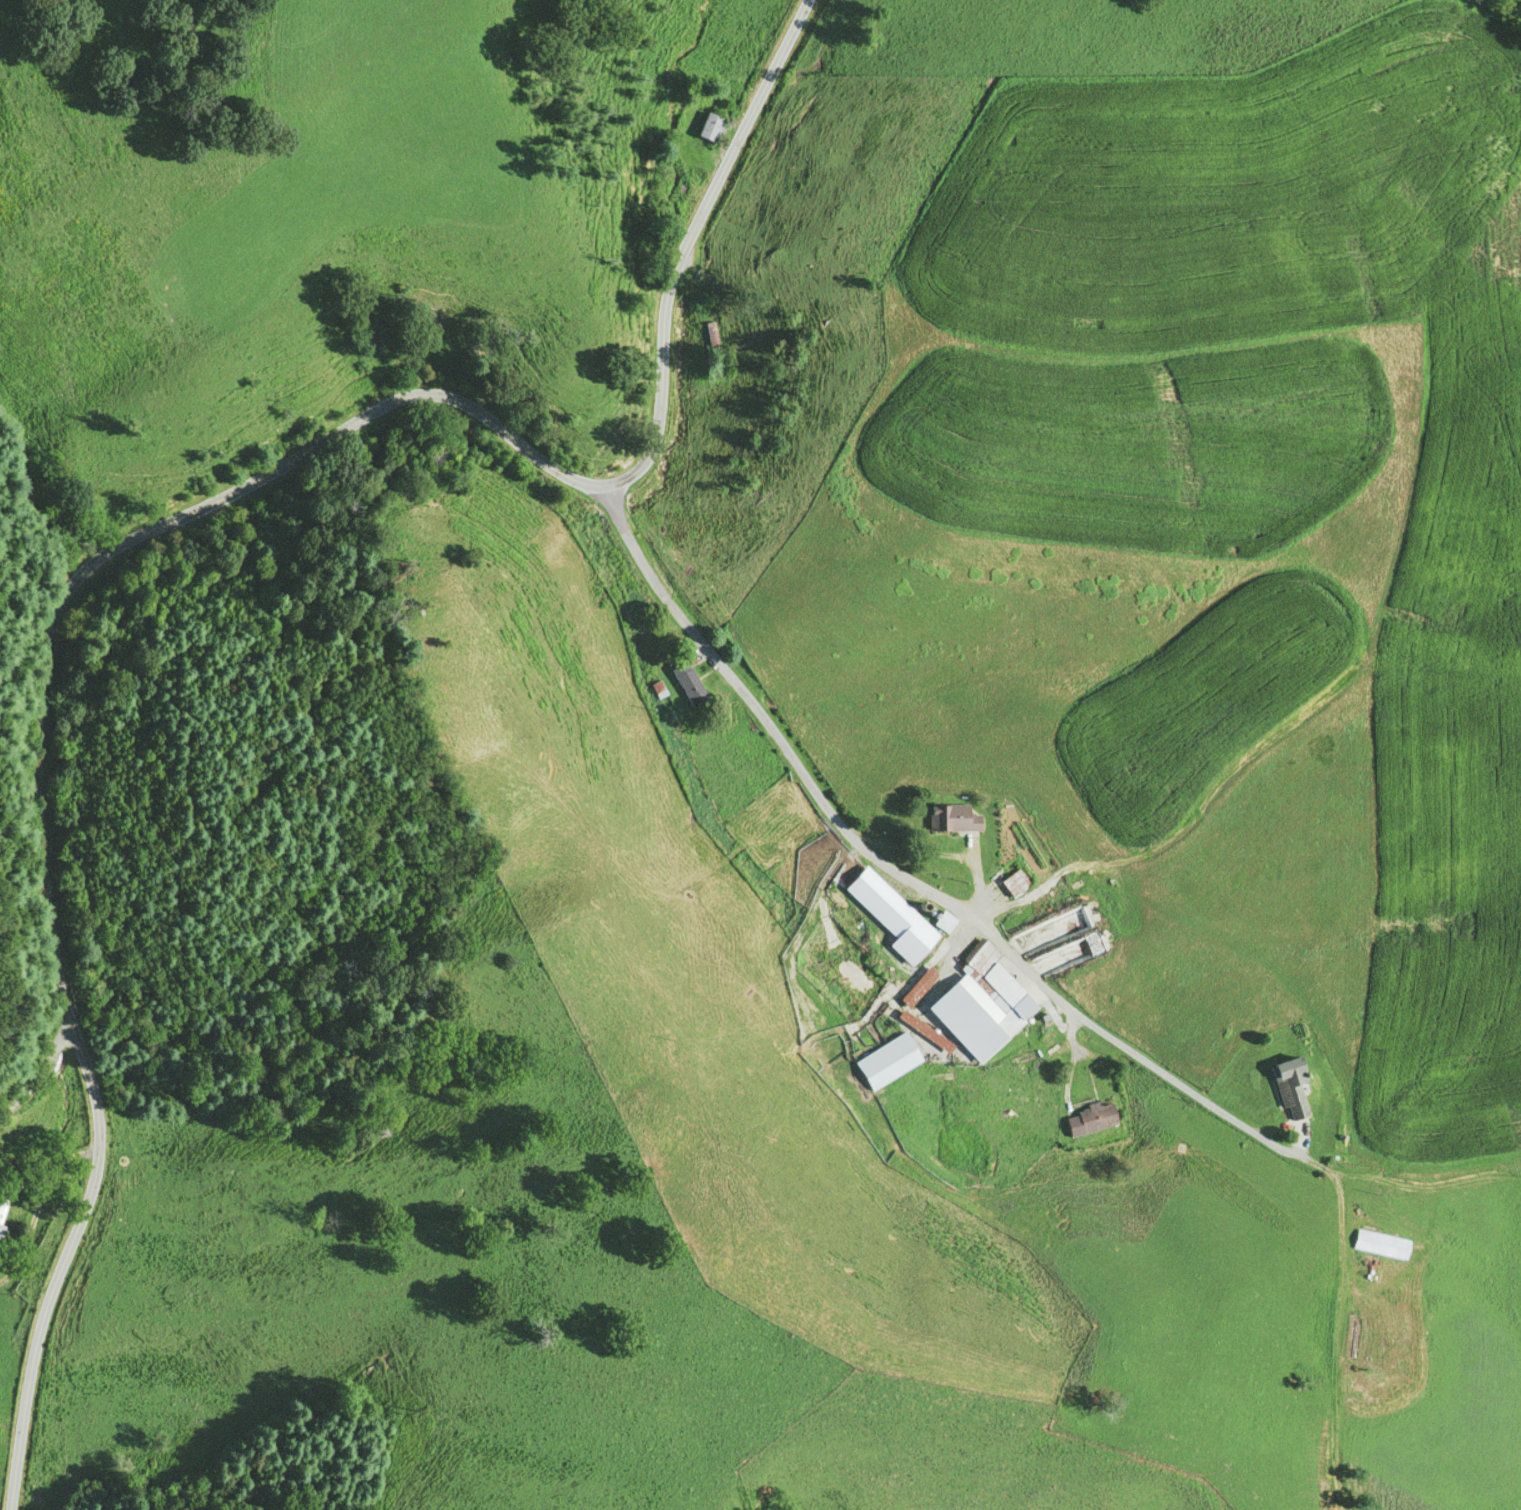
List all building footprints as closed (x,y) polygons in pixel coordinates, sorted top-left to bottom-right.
[(714,142),(725,118),(708,110),(697,134),(714,142)] [(721,351),(711,321),(702,324),(712,354),(721,351)] [(670,669),(692,707),(709,697),(687,659),(670,669)] [(980,804),(929,804),(929,831),(980,831),(980,804)] [(1002,879),(1009,893),(1027,885),(1021,871),(1002,879)] [(884,934),(861,960),(888,982),(914,951),(928,963),(951,935),(921,911),(906,929),(893,919),(903,906),(870,879),(849,905),(884,934)] [(1040,1003),(1005,969),(1011,964),(985,940),(958,968),(963,972),(950,985),(929,965),(897,998),(905,1006),(900,1011),(961,1070),(973,1058),(980,1065),(1040,1003)] [(853,1061),(870,1091),(922,1060),(905,1031),(853,1061)] [(1288,1122),(1310,1116),(1301,1084),(1310,1081),(1302,1056),(1271,1064),(1288,1122)] [(1112,1101),(1064,1114),(1070,1137),(1118,1125),(1112,1101)] [(10,1196),(0,1193),(0,1229),(10,1196)] [(1410,1240),(1357,1228),(1353,1248),(1405,1260),(1410,1240)]
